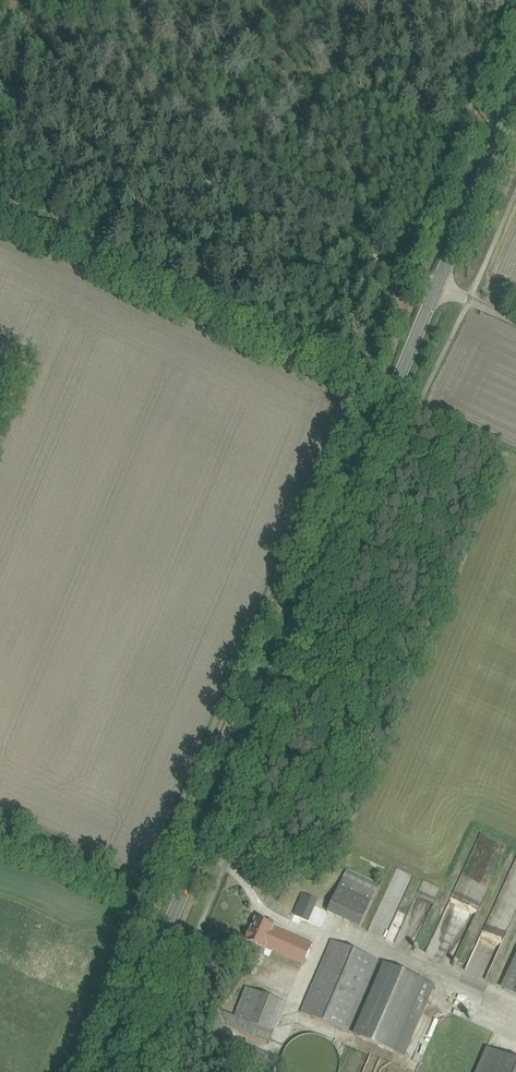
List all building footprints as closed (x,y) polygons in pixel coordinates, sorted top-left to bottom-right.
[(327,912),(360,926),(378,885),(345,870),(327,912)] [(428,911),(438,889),(425,883),(415,905),(428,911)] [(302,895),(300,900),(315,907),(318,902),(317,901),(302,895)] [(483,945),(476,942),(466,969),(487,977),(509,922),(495,916),(483,945)] [(246,940),(256,944),(264,948),(264,947),(304,964),(312,944),(273,927),(274,926),(265,923),(256,919),(250,931),(248,931),(244,938),(247,939),(246,940)] [(301,1012),(347,1032),(378,960),(332,941),(301,1012)] [(515,994),(515,956),(501,988),(515,994)] [(353,1034),(404,1056),(434,985),(385,964),(353,1034)] [(205,1041),(276,1068),(280,1058),(220,1035),(223,1025),(270,1043),(273,1034),(275,1035),(287,1002),(245,987),(234,1016),(217,1010),(205,1041)] [(352,1034),(371,989),(368,987),(349,1033),(352,1034)] [(488,1049),(478,1071),(515,1071),(515,1061),(488,1049)]
